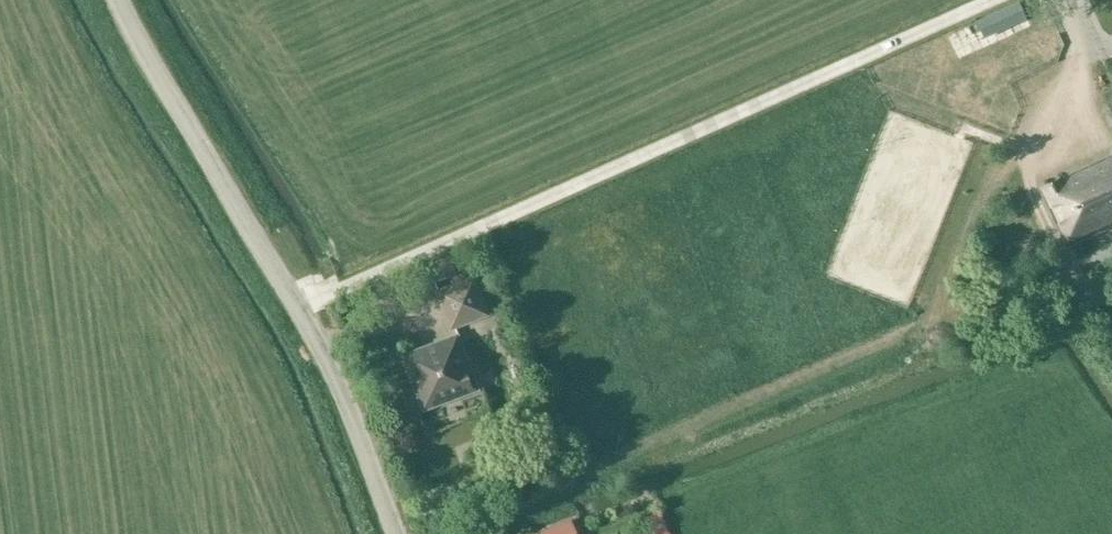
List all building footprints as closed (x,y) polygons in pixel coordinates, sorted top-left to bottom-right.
[(1087,111),(1106,103),(1101,91),(1082,100),(1087,111)] [(1111,226),(1111,155),(1040,188),(1067,247),(1111,226)] [(453,324),(489,311),(477,278),(441,291),(453,324)] [(424,301),(419,287),(403,293),(408,307),(424,301)] [(458,335),(402,355),(423,412),(480,391),(458,335)] [(660,511),(650,516),(658,533),(670,533),(660,511)] [(537,533),(538,533),(578,533),(572,518),(537,533)]
